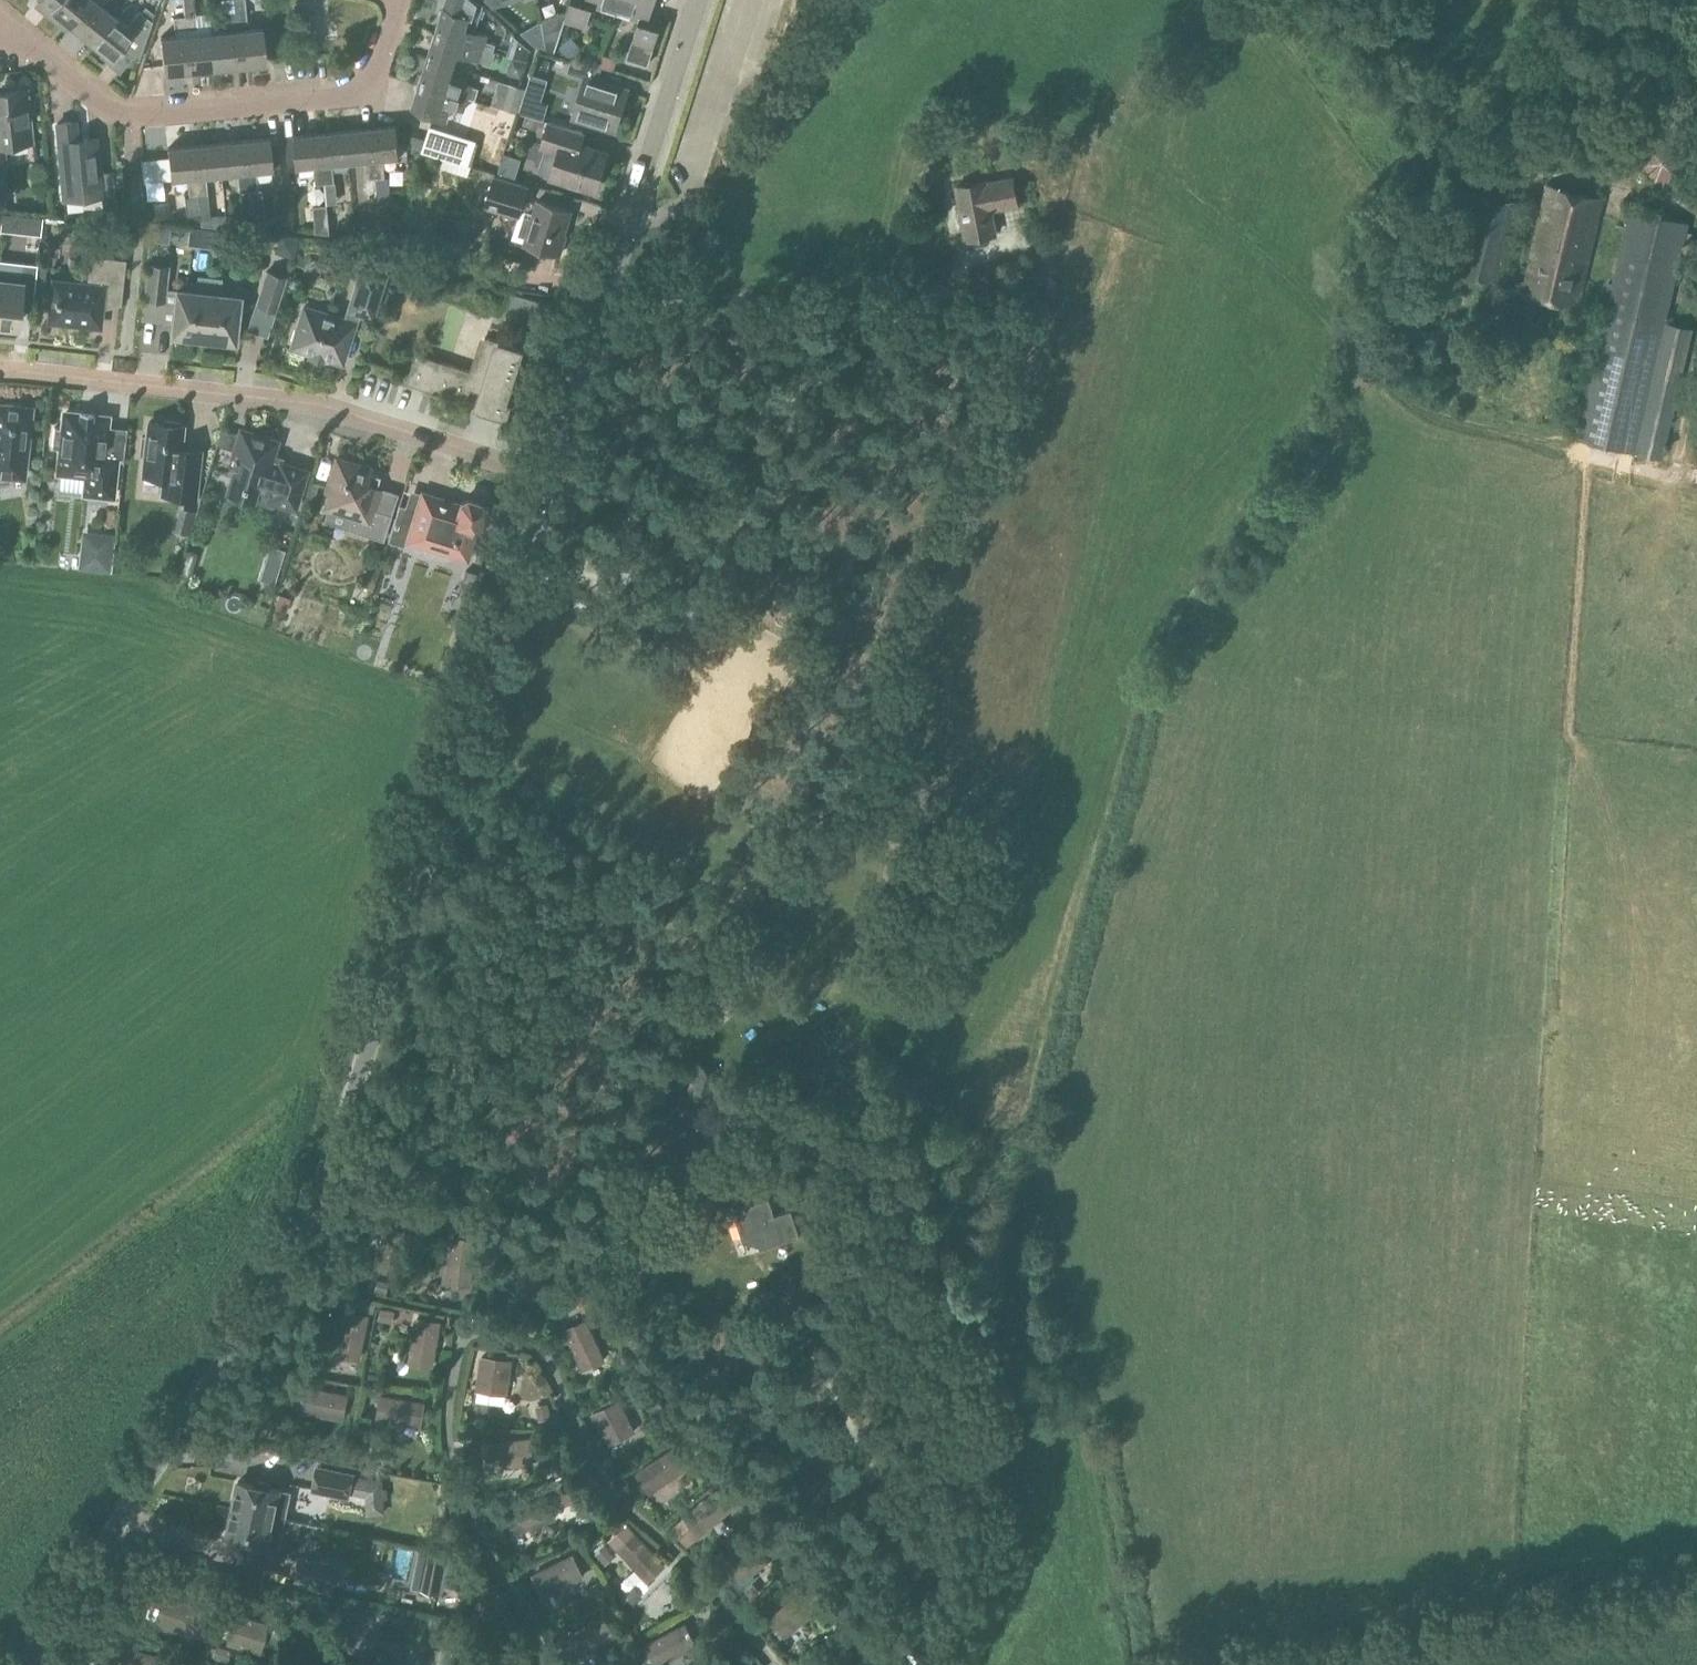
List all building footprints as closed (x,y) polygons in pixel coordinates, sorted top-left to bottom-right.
[(72,27),(94,0),(40,0),(72,27)] [(113,16),(102,6),(106,0),(94,0),(72,27),(91,42),(113,16)] [(247,23),(245,0),(234,0),(235,11),(236,24),(247,23)] [(482,3),(478,0),(451,0),(448,9),(472,17),(477,18),(482,3)] [(565,20),(588,27),(595,5),(615,12),(619,0),(572,0),(565,20)] [(615,12),(638,19),(625,59),(647,65),(661,20),(645,15),(647,9),(650,10),(653,0),(619,0),(615,12)] [(184,16),(185,29),(197,28),(196,15),(195,5),(183,6),(184,16)] [(472,17),(448,9),(445,8),(436,32),(486,48),(490,35),(469,28),(472,17)] [(91,42),(111,59),(121,47),(138,61),(152,21),(139,10),(126,26),(113,16),(91,42)] [(225,26),(236,24),(235,11),(223,12),(225,26)] [(185,29),(184,16),(173,17),(175,30),(185,29)] [(237,30),(240,66),(266,64),(263,28),(237,30)] [(215,68),(240,66),(237,30),(211,32),(215,68)] [(189,71),(215,68),(211,32),(186,35),(189,71)] [(481,61),(486,48),(436,32),(428,57),(456,66),(460,54),(481,61)] [(163,73),(189,71),(186,35),(160,37),(163,73)] [(602,52),(598,66),(602,67),(615,72),(619,57),(602,52)] [(452,77),(456,66),(428,57),(419,83),(469,99),(473,85),(452,77)] [(588,78),(575,117),(613,129),(626,90),(598,81),(602,67),(598,66),(572,58),(568,72),(588,78)] [(465,111),(469,99),(419,83),(411,108),(439,118),(444,104),(465,111)] [(509,83),(501,108),(516,113),(524,88),(509,83)] [(6,162),(4,144),(32,142),(28,90),(0,92),(0,162),(6,162)] [(74,121),(56,123),(63,198),(101,195),(96,139),(76,141),(74,121)] [(559,152),(551,176),(593,189),(605,154),(579,146),(583,134),(549,123),(542,146),(559,152)] [(397,126),(372,128),(374,159),(376,178),(378,209),(388,208),(385,177),(384,158),(400,157),(397,126)] [(479,142),(430,126),(426,138),(409,133),(409,146),(422,150),(472,165),(479,142)] [(372,128),(346,130),(349,162),(365,160),(367,179),(370,210),(378,209),(376,178),(374,159),(372,128)] [(346,130),(321,132),(324,164),(327,198),(328,205),(332,233),(330,233),(330,234),(338,234),(336,197),(337,197),(333,163),(349,162),(346,130)] [(321,132),(296,134),(298,167),(315,165),(317,199),(327,198),(324,164),(321,132)] [(1670,138),(1648,142),(1641,163),(1656,179),(1677,175),(1684,154),(1670,138)] [(270,139),(244,141),(247,171),(248,190),(250,204),(251,204),(253,226),(266,227),(263,190),(258,190),(256,171),(273,169),(270,139)] [(244,141),(219,143),(222,174),(237,172),(239,191),(248,190),(247,171),(244,141)] [(219,143),(194,146),(196,176),(200,221),(202,221),(203,227),(210,228),(210,220),(206,175),(222,174),(219,143)] [(188,221),(200,221),(196,176),(194,146),(168,148),(170,178),(187,177),(188,196),(185,197),(187,221),(188,221)] [(166,198),(165,174),(139,175),(140,199),(166,198)] [(530,185),(494,174),(484,206),(520,217),(513,239),(561,254),(568,235),(562,233),(570,211),(540,200),(535,213),(522,209),(530,185)] [(993,240),(992,235),(997,234),(991,204),(1006,201),(1007,206),(1018,204),(1013,177),(987,182),(986,179),(956,185),(966,240),(974,239),(975,243),(978,247),(990,245),(993,240)] [(1523,201),(1456,185),(1437,269),(1503,285),(1523,201)] [(1523,293),(1578,305),(1603,197),(1547,185),(1523,293)] [(314,206),(317,232),(330,233),(332,233),(328,205),(314,206)] [(1630,208),(1577,438),(1663,459),(1693,329),(1666,322),(1689,222),(1630,208)] [(21,232),(23,214),(4,212),(3,221),(2,230),(21,232)] [(211,247),(213,228),(210,228),(203,227),(189,225),(187,245),(211,247)] [(354,253),(344,249),(335,246),(334,248),(329,263),(348,270),(354,253)] [(372,318),(385,273),(392,252),(379,248),(372,269),(361,266),(348,311),(372,318)] [(89,284),(54,280),(49,320),(100,325),(104,286),(103,286),(105,275),(124,277),(125,261),(99,258),(97,273),(90,272),(89,284)] [(18,324),(22,291),(35,292),(38,264),(0,259),(0,322),(18,324)] [(169,266),(148,263),(145,297),(165,299),(169,266)] [(286,277),(267,271),(256,303),(276,309),(286,277)] [(210,279),(198,278),(197,291),(177,288),(172,333),(203,337),(210,279)] [(210,279),(203,337),(234,340),(239,295),(219,293),(221,280),(210,279)] [(546,303),(516,295),(512,309),(543,317),(546,303)] [(1527,330),(1532,305),(1480,295),(1474,318),(1527,330)] [(328,314),(326,320),(302,313),(291,346),(311,352),(309,356),(322,360),(323,356),(342,362),(354,322),(328,314)] [(474,371),(416,353),(408,378),(467,396),(472,383),(482,386),(475,409),(502,418),(524,348),(485,336),(474,371)] [(5,471),(4,468),(22,465),(24,465),(30,408),(23,407),(21,404),(5,402),(2,405),(0,405),(0,472),(5,471)] [(105,430),(107,417),(65,412),(63,427),(54,426),(52,447),(61,448),(59,470),(87,474),(85,491),(112,494),(116,457),(122,458),(122,461),(123,461),(127,427),(125,427),(125,432),(105,430)] [(180,451),(183,425),(179,424),(179,421),(164,420),(164,423),(149,421),(148,436),(143,436),(141,454),(146,455),(144,470),(161,471),(160,476),(165,476),(163,493),(195,497),(199,457),(183,455),(180,451)] [(220,429),(216,445),(233,449),(237,456),(227,486),(231,494),(247,499),(255,495),(295,507),(307,469),(272,458),(276,445),(272,438),(246,429),(238,433),(220,429)] [(368,468),(336,458),(326,489),(330,490),(325,505),(354,514),(349,529),(383,539),(391,514),(370,507),(380,475),(367,471),(368,468)] [(478,502),(466,498),(460,501),(459,504),(422,492),(417,509),(399,503),(392,525),(410,531),(407,540),(423,545),(422,547),(425,552),(444,558),(449,555),(450,553),(466,558),(482,508),(478,502)] [(190,537),(197,512),(182,507),(175,532),(190,537)] [(112,533),(81,534),(79,569),(110,571),(112,533)] [(270,545),(259,579),(274,584),(285,549),(270,545)] [(287,607),(290,597),(280,594),(277,604),(287,607)] [(709,1103),(719,1066),(718,1066),(720,1060),(704,1056),(702,1062),(700,1061),(691,1098),(709,1103)] [(791,1209),(774,1215),(769,1197),(733,1209),(743,1241),(759,1244),(760,1248),(800,1235),(791,1209)] [(452,1236),(447,1281),(470,1283),(475,1239),(452,1236)] [(542,1302),(556,1258),(530,1249),(517,1293),(542,1302)] [(387,1292),(390,1282),(378,1278),(375,1289),(387,1292)] [(360,1359),(370,1314),(344,1309),(334,1354),(360,1359)] [(434,1367),(441,1321),(416,1317),(408,1362),(434,1367)] [(582,1370),(606,1360),(586,1318),(562,1329),(582,1370)] [(509,1395),(514,1361),(483,1356),(478,1390),(509,1395)] [(298,1411),(344,1420),(349,1394),(303,1385),(298,1411)] [(418,1430),(423,1408),(381,1397),(375,1419),(418,1430)] [(590,1413),(607,1445),(636,1431),(620,1398),(590,1413)] [(487,1468),(534,1462),(531,1436),(485,1442),(487,1468)] [(683,1444),(638,1474),(652,1495),(697,1465),(683,1444)] [(339,1461),(341,1449),(328,1446),(325,1458),(339,1461)] [(311,1489),(349,1496),(350,1492),(366,1496),(367,1503),(382,1501),(380,1480),(353,1475),(354,1471),(316,1463),(311,1489)] [(233,1507),(285,1518),(291,1491),(269,1487),(270,1483),(257,1480),(256,1484),(239,1481),(233,1507)] [(717,1487),(682,1517),(698,1537),(733,1508),(717,1487)] [(514,1536),(558,1520),(550,1496),(506,1512),(514,1536)] [(280,1546),(283,1528),(299,1532),(301,1522),(285,1518),(233,1507),(228,1535),(245,1538),(244,1543),(257,1545),(258,1541),(280,1546)] [(667,1565),(636,1532),(618,1549),(649,1583),(667,1565)] [(742,1585),(777,1557),(762,1538),(727,1566),(742,1585)] [(407,1580),(413,1550),(394,1547),(389,1577),(407,1580)] [(543,1597),(586,1577),(576,1555),(533,1576),(543,1597)] [(300,1557),(295,1579),(330,1586),(335,1564),(300,1557)] [(787,1637),(823,1607),(806,1587),(770,1617),(787,1637)] [(153,1625),(188,1636),(198,1605),(164,1593),(153,1625)] [(232,1613),(224,1642),(260,1653),(267,1624),(232,1613)] [(604,1616),(565,1641),(578,1660),(616,1635),(604,1616)] [(651,1649),(659,1664),(670,1664),(701,1649),(690,1629),(651,1649)] [(124,1645),(118,1664),(154,1664),(157,1655),(124,1645)] [(848,1651),(833,1664),(861,1664),(848,1651)]
